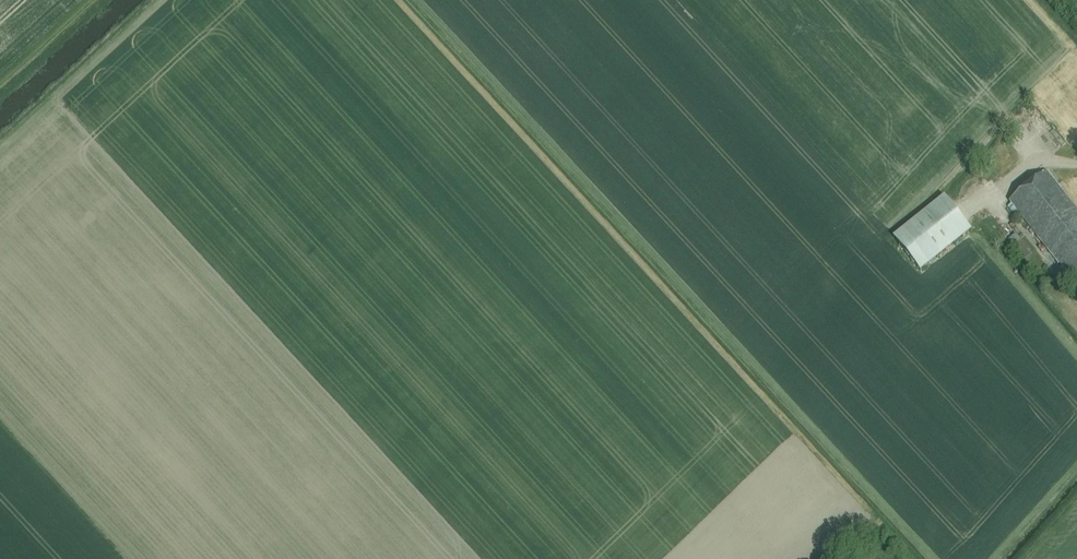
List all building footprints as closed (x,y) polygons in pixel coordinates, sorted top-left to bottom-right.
[(1044,245),(1059,264),(1060,263),(1066,271),(1068,269),(1076,280),(1076,210),(1047,171),(1009,201),(1011,204),(1008,207),(1024,227),(1027,224),(1044,245)] [(943,199),(892,239),(920,274),(971,234),(943,199)]
